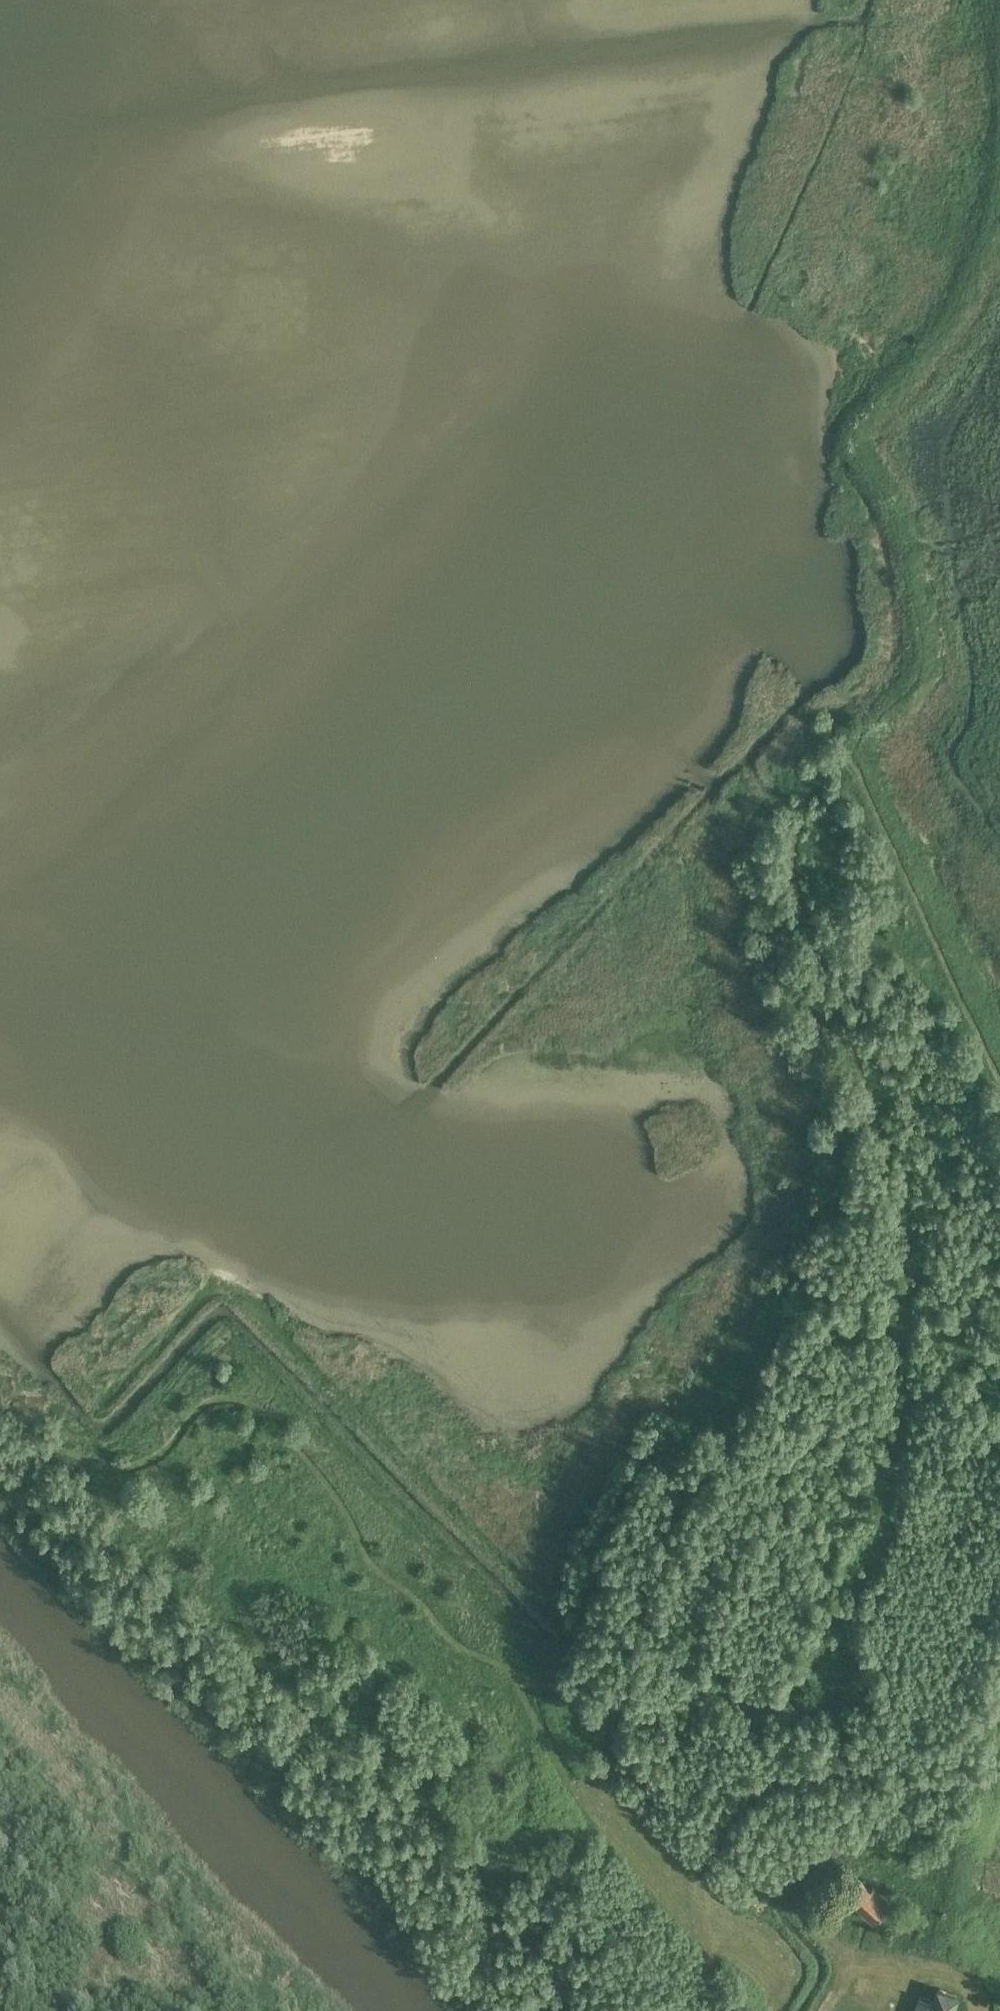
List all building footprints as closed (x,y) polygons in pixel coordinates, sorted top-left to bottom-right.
[(848,1897),(874,1921),(890,1904),(873,1888),(871,1890),(862,1882),(848,1897)] [(934,2002),(920,1997),(916,2010),(952,2010),(957,1997),(938,1991),(934,2002)]
